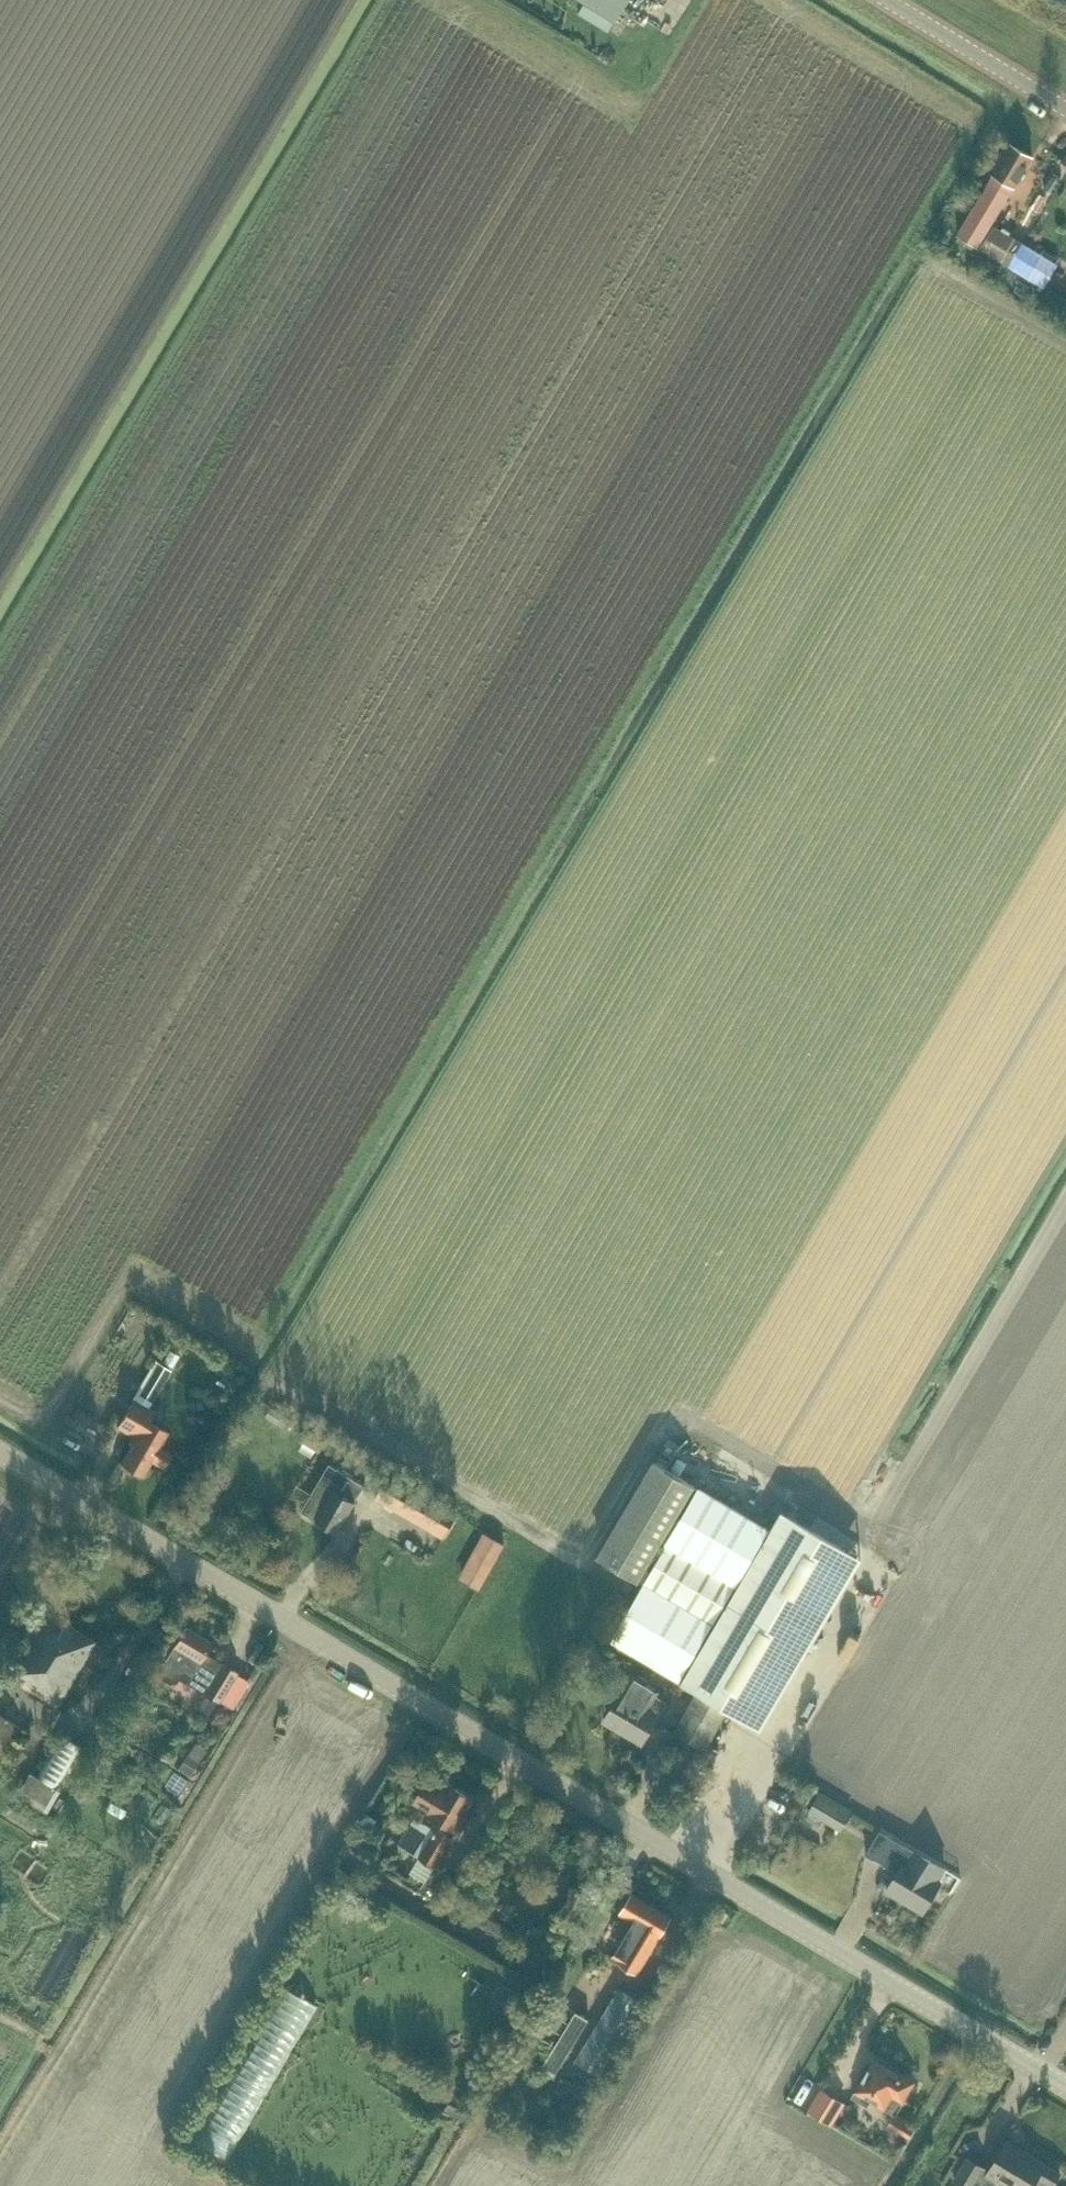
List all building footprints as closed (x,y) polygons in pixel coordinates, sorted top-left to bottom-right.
[(630,0),(581,0),(586,3),(580,12),(610,30),(616,21),(617,22),(630,0)] [(1033,157),(1011,144),(994,174),(995,174),(958,236),(978,247),(1015,186),(1015,187),(1033,157)] [(994,224),(979,248),(1003,262),(1017,239),(994,224)] [(1026,244),(1012,268),(1045,287),(1059,263),(1026,244)] [(156,1410),(150,1406),(170,1373),(157,1366),(137,1399),(134,1397),(116,1427),(132,1437),(129,1442),(131,1443),(120,1462),(144,1476),(152,1461),(164,1468),(172,1453),(161,1447),(170,1430),(152,1417),(156,1410)] [(214,1381),(206,1392),(217,1399),(225,1388),(214,1381)] [(771,1529),(655,1461),(653,1459),(597,1555),(645,1582),(612,1641),(679,1681),(698,1691),(675,1731),(707,1750),(731,1710),(761,1729),(863,1558),(782,1509),(771,1529)] [(365,1485),(352,1477),(330,1463),(320,1480),(302,1511),(339,1533),(356,1502),(365,1485)] [(390,1474),(375,1499),(444,1538),(458,1514),(390,1474)] [(477,1589),(503,1543),(486,1533),(462,1580),(477,1589)] [(56,1706),(96,1640),(41,1607),(2,1671),(20,1681),(19,1684),(56,1706)] [(163,1679),(172,1684),(178,1683),(180,1679),(218,1702),(238,1671),(207,1653),(213,1642),(185,1626),(161,1667),(164,1669),(161,1674),(163,1679)] [(643,1744),(661,1713),(668,1701),(658,1695),(661,1690),(633,1671),(605,1721),(643,1744)] [(221,1721),(242,1730),(255,1699),(235,1690),(221,1721)] [(22,1728),(0,1714),(0,1764),(22,1728)] [(37,1717),(30,1731),(52,1743),(59,1729),(37,1717)] [(44,1811),(81,1746),(63,1735),(26,1800),(44,1811)] [(206,1751),(195,1744),(179,1769),(190,1776),(206,1751)] [(454,1835),(456,1831),(474,1798),(451,1783),(446,1791),(427,1780),(414,1801),(431,1812),(429,1815),(436,1819),(432,1828),(415,1818),(409,1827),(398,1821),(388,1837),(437,1867),(455,1836),(454,1835)] [(821,1792),(815,1804),(844,1821),(851,1810),(821,1792)] [(915,1847),(914,1850),(879,1829),(865,1853),(897,1871),(887,1891),(902,1900),(905,1895),(927,1908),(943,1880),(941,1879),(948,1867),(915,1847)] [(634,1919),(612,1956),(638,1972),(672,1916),(633,1893),(622,1911),(634,1919)] [(576,2061),(602,2076),(646,2001),(621,1985),(576,2061)] [(541,2066),(554,2074),(590,2018),(577,2011),(541,2066)] [(895,2115),(914,2083),(874,2059),(853,2098),(869,2107),(872,2102),(895,2115)] [(579,2084),(574,2093),(585,2099),(590,2090),(579,2084)] [(835,2123),(847,2102),(823,2088),(811,2110),(835,2123)] [(796,2121),(811,2129),(818,2117),(803,2108),(796,2121)] [(1061,2172),(1008,2140),(990,2170),(969,2157),(955,2180),(966,2185),(993,2185),(996,2180),(1007,2185),(1032,2185),(1035,2181),(1043,2185),(1052,2185),(1061,2172)]
